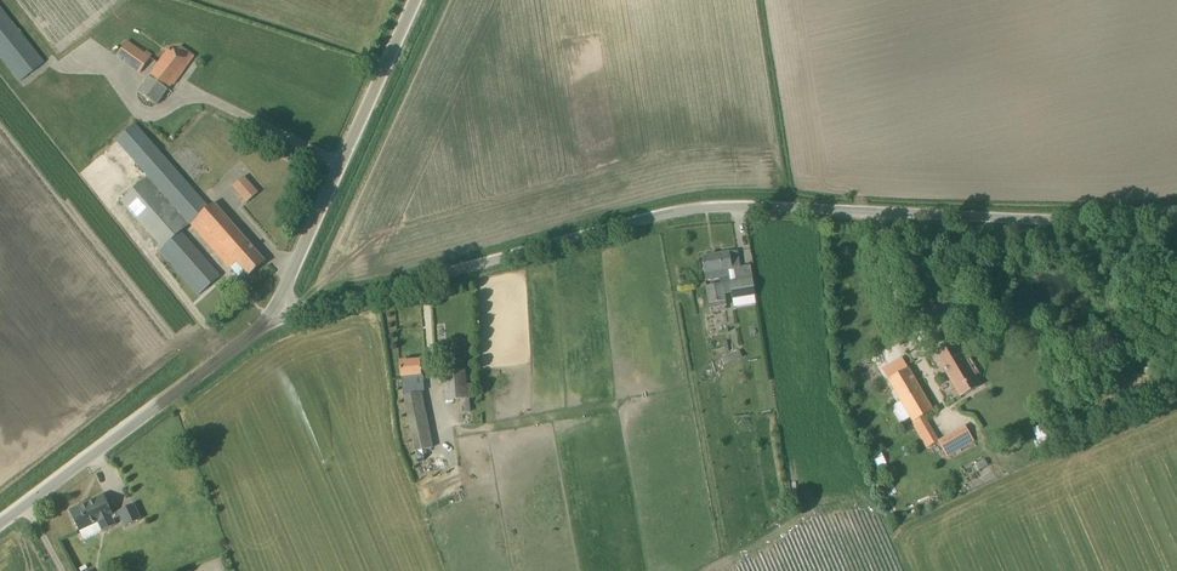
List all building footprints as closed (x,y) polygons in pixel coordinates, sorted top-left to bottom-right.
[(36,53),(0,8),(0,56),(20,81),(43,63),(36,53)] [(140,72),(147,62),(153,54),(146,50),(145,53),(127,40),(117,56),(140,72)] [(194,56),(183,48),(179,45),(173,53),(169,49),(138,92),(156,105),(172,84),(173,85),(194,56)] [(208,207),(153,145),(134,124),(116,140),(147,175),(120,200),(159,244),(156,246),(199,295),(220,276),(180,231),(190,223),(229,268),(237,262),(249,276),(265,261),(214,202),(208,207)] [(288,161),(291,155),(283,151),(280,157),(288,161)] [(247,202),(259,192),(244,175),(232,185),(247,202)] [(733,298),(756,295),(754,278),(742,280),(740,267),(738,250),(702,256),(706,281),(729,277),(732,293),(733,298)] [(720,283),(706,285),(709,303),(726,301),(725,294),(723,283),(720,283)] [(964,357),(963,357),(954,341),(935,352),(960,398),(980,386),(975,377),(964,357)] [(725,366),(743,358),(739,350),(722,358),(725,366)] [(929,445),(938,440),(922,413),(933,407),(903,359),(883,371),(929,445)] [(423,385),(422,377),(420,360),(401,362),(402,380),(404,380),(404,389),(417,451),(434,448),(422,385),(423,385)] [(445,401),(467,399),(465,369),(443,371),(445,401)] [(988,377),(994,386),(1002,381),(996,371),(988,377)] [(1105,400),(1089,406),(1091,410),(1092,412),(1108,406),(1105,400)] [(947,457),(975,441),(968,430),(941,445),(947,457)] [(871,451),(876,467),(885,464),(880,448),(871,451)] [(113,514),(104,494),(70,510),(80,531),(84,539),(102,530),(102,531),(116,525),(113,520),(121,516),(126,526),(141,519),(134,504),(119,511),(119,512),(113,514)]
